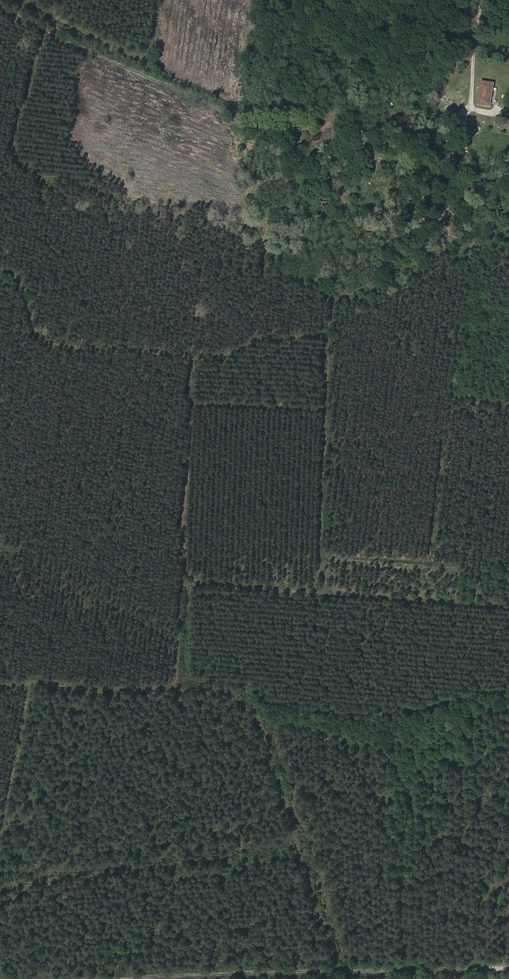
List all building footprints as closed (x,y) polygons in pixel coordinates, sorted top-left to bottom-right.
[(496,82),(484,80),(481,102),(493,104),(496,82)]
